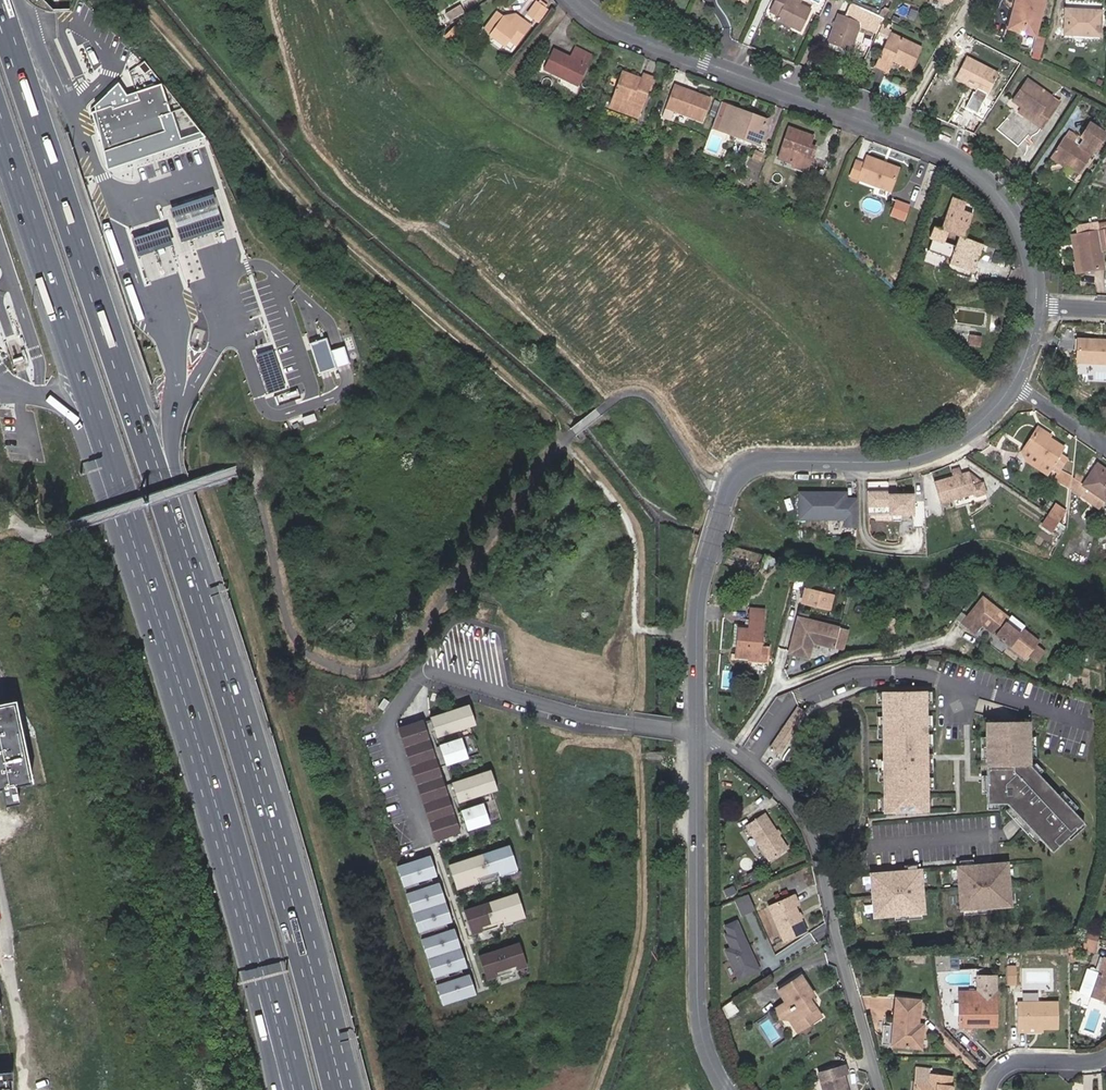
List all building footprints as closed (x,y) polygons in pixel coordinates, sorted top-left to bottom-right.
[(445,13),(449,21),(477,4),(475,0),(467,0),(445,13)] [(769,15),(778,19),(777,21),(802,32),(811,12),(787,0),(776,0),(769,15)] [(1017,11),(1012,9),(1006,29),(1032,37),(1043,0),(1020,0),(1017,11)] [(1020,0),(1014,0),(1012,9),(1017,11),(1020,0)] [(534,4),(526,12),(537,21),(544,12),(542,10),(545,6),(538,1),(535,5),(534,4)] [(886,20),(860,8),(856,18),(882,29),(883,26),(886,20)] [(529,26),(522,20),(517,26),(510,20),(498,11),(483,29),(491,36),(503,45),(507,40),(513,45),(529,26)] [(1101,13),(1065,12),(1063,37),(1099,39),(1101,13)] [(517,26),(522,20),(515,14),(510,20),(517,26)] [(860,22),(839,14),(827,44),(848,51),(860,22)] [(891,31),(883,26),(882,29),(877,38),(885,43),(889,35),(891,31)] [(889,35),(885,43),(875,63),(887,68),(891,61),(909,70),(919,50),(889,35)] [(503,45),(491,36),(488,40),(499,49),(503,45)] [(1042,52),(1045,39),(1037,37),(1033,50),(1042,52)] [(551,49),(539,68),(575,88),(592,59),(573,49),(568,59),(551,49)] [(219,137),(197,108),(182,111),(175,85),(154,61),(134,71),(142,93),(135,95),(125,83),(97,112),(108,140),(115,168),(219,137)] [(996,75),(969,61),(958,81),(985,95),(996,75)] [(887,68),(875,63),(873,67),(885,73),(887,68)] [(624,109),(622,115),(639,122),(654,81),(642,75),(638,85),(634,84),(635,80),(621,75),(610,103),(624,109)] [(1035,119),(1031,125),(1040,130),(1058,102),(1025,82),(1011,103),(1025,112),(1035,119)] [(711,102),(674,89),(663,120),(672,123),(675,115),(703,125),(711,102)] [(982,103),(970,96),(962,111),(974,117),(982,103)] [(608,109),(622,115),(624,109),(610,103),(608,109)] [(750,122),(751,118),(732,111),(722,135),(758,148),(766,128),(750,122)] [(1021,119),(1031,125),(1035,119),(1025,112),(1021,119)] [(768,124),(751,118),(750,122),(766,128),(768,124)] [(1028,138),(1007,123),(999,136),(1020,151),(1028,138)] [(1096,150),(1105,135),(1092,127),(1084,141),(1096,150)] [(794,165),(809,170),(816,151),(811,148),(813,141),(789,131),(777,162),(793,167),(794,165)] [(1068,135),(1065,139),(1074,145),(1077,141),(1068,135)] [(1065,139),(1054,157),(1067,166),(1067,167),(1078,175),(1091,157),(1074,145),(1065,139)] [(766,154),(757,151),(754,159),(763,162),(766,154)] [(1067,166),(1054,157),(1051,161),(1064,170),(1067,167),(1067,166)] [(885,171),(887,167),(868,161),(866,167),(857,164),(852,179),(894,194),(901,176),(885,171)] [(807,176),(809,170),(794,165),(793,167),(791,171),(807,176)] [(902,172),(887,167),(885,171),(901,176),(902,172)] [(975,246),(977,240),(965,236),(973,212),(963,208),(966,200),(952,195),(941,229),(933,225),(929,237),(931,238),(927,251),(952,260),(949,268),(972,276),(982,248),(975,246)] [(187,239),(230,224),(221,198),(178,213),(187,239)] [(912,209),(897,204),(892,219),(907,224),(912,209)] [(1098,229),(1102,252),(1105,251),(1105,228),(1098,229)] [(175,229),(139,239),(144,256),(179,245),(175,229)] [(1104,266),(1102,252),(1098,229),(1078,233),(1084,270),(1104,266)] [(952,260),(927,251),(924,260),(949,268),(952,260)] [(982,336),(969,334),(968,345),(981,347),(982,336)] [(1077,338),(1076,358),(1095,359),(1095,363),(1105,364),(1105,340),(1077,338)] [(327,339),(311,344),(319,375),(351,366),(346,348),(331,352),(327,339)] [(278,350),(263,355),(275,393),(290,388),(278,350)] [(1051,466),(1052,465),(1056,458),(1064,447),(1050,437),(1051,435),(1040,427),(1025,449),(1051,466)] [(1045,474),(1051,466),(1025,449),(1024,448),(1023,450),(1024,460),(1045,474)] [(1057,469),(1062,462),(1056,458),(1052,465),(1057,469)] [(1083,484),(1104,500),(1105,501),(1105,472),(1096,465),(1086,480),(1083,484)] [(953,475),(935,480),(941,502),(975,492),(977,496),(987,492),(983,479),(974,482),(970,470),(962,472),(961,466),(952,468),(953,475)] [(1074,478),(1083,484),(1085,480),(1075,473),(1074,478)] [(1100,505),(1104,500),(1083,484),(1079,490),(1100,505)] [(814,493),(793,493),(793,519),(838,519),(838,528),(850,528),(850,499),(839,499),(839,493),(822,493),(822,498),(814,498),(814,493)] [(892,495),(871,498),(872,513),(894,510),(895,518),(919,515),(917,495),(892,498),(892,495)] [(1051,533),(1066,509),(1054,501),(1039,525),(1051,533)] [(802,603),(828,610),(832,596),(805,589),(802,603)] [(1010,617),(990,605),(987,611),(1001,619),(993,632),(999,636),(1010,617)] [(765,662),(766,649),(760,648),(762,610),(748,609),(747,627),(736,627),(734,658),(749,659),(749,661),(765,662)] [(993,632),(1001,619),(987,611),(973,634),(987,642),(993,632)] [(1017,627),(1019,623),(1010,617),(999,636),(1040,661),(1052,643),(1035,632),(1032,636),(1017,627)] [(797,618),(788,654),(807,659),(812,643),(833,649),(839,629),(797,618)] [(841,651),(846,631),(839,629),(833,649),(841,651)] [(884,818),(929,818),(928,695),(883,695),(884,818)] [(0,702),(0,792),(3,804),(16,801),(13,784),(29,780),(11,699),(0,702)] [(461,704),(427,715),(434,735),(468,723),(461,704)] [(779,752),(792,734),(801,714),(798,712),(773,748),(779,752)] [(419,717),(406,722),(413,742),(425,738),(419,717)] [(1023,812),(1064,857),(1091,833),(1080,821),(1065,804),(1036,773),(1036,766),(1036,743),(1036,727),(990,728),(991,765),(991,783),(991,801),(991,812),(1023,812)] [(459,735),(437,743),(444,763),(466,755),(459,735)] [(428,745),(416,750),(422,770),(435,765),(428,745)] [(482,769),(448,780),(455,800),(489,789),(482,769)] [(441,783),(428,787),(435,807),(447,803),(441,783)] [(1065,804),(1080,821),(1084,817),(1069,800),(1065,804)] [(479,801),(457,808),(464,828),(486,821),(479,801)] [(450,810),(437,815),(444,835),(457,831),(450,810)] [(787,848),(763,813),(746,825),(770,860),(787,848)] [(509,848),(451,868),(458,888),(515,867),(509,848)] [(428,858),(400,867),(407,887),(434,878),(428,858)] [(962,907),(1006,904),(1004,868),(960,871),(962,907)] [(876,917),(918,914),(915,869),(873,872),(876,917)] [(437,886),(410,895),(422,933),(449,925),(437,886)] [(742,912),(754,906),(748,891),(735,897),(742,912)] [(793,903),(796,901),(793,892),(767,904),(783,938),(804,929),(793,903)] [(517,896),(466,913),(472,933),(524,915),(517,896)] [(738,977),(758,968),(736,919),(725,924),(729,932),(726,933),(731,946),(726,948),(738,977)] [(450,931),(423,939),(435,978),(462,969),(450,931)] [(1099,938),(1096,937),(1087,935),(1084,944),(1084,946),(1096,950),(1099,938)] [(520,944),(480,958),(487,978),(527,964),(520,944)] [(1105,1001),(1105,956),(1104,956),(1099,972),(1087,968),(1079,991),(1091,995),(1091,996),(1105,1001)] [(1006,983),(1014,983),(1014,966),(1006,966),(1006,983)] [(946,970),(937,971),(939,987),(947,986),(946,970)] [(797,1030),(820,1015),(813,1004),(808,996),(811,994),(812,994),(800,974),(781,987),(788,998),(793,1004),(789,1007),(790,1009),(785,1012),(787,1016),(797,1030)] [(994,1025),(992,975),(979,975),(979,989),(957,990),(958,1026),(969,1025),(969,1021),(974,1021),(974,1025),(994,1025)] [(467,980),(440,989),(444,1002),(471,993),(467,980)] [(775,1007),(780,1015),(787,1016),(785,1012),(790,1009),(789,1007),(793,1004),(788,998),(781,987),(777,989),(785,1000),(775,1007)] [(915,1023),(915,1019),(918,1019),(920,999),(896,998),(894,1046),(922,1047),(924,1024),(918,1024),(915,1023)] [(1026,1029),(1026,1026),(1041,1026),(1056,1026),(1056,1000),(1017,1001),(1017,1029),(1026,1029)] [(817,1069),(822,1089),(847,1089),(843,1074),(846,1073),(843,1063),(817,1069)] [(948,1086),(951,1087),(953,1075),(930,1073),(929,1082),(914,1080),(913,1089),(948,1089),(948,1086)]
